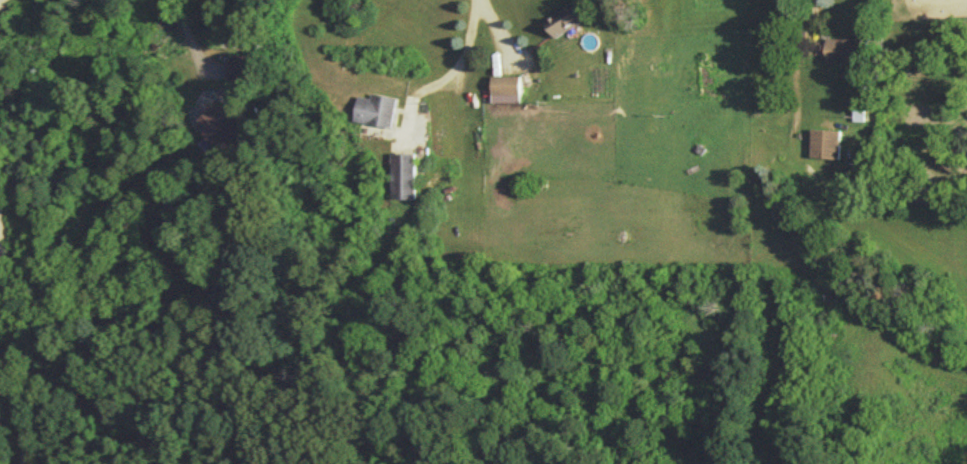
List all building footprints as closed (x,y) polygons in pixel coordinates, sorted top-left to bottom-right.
[(559,43),(591,25),(580,6),(549,24),(559,43)] [(866,43),(828,43),(828,69),(866,69),(866,43)] [(495,108),(523,108),(523,81),(495,81),(495,108)] [(394,133),(399,102),(373,99),(373,103),(360,101),(356,128),(394,133)] [(235,133),(240,129),(223,107),(197,127),(225,162),(245,146),(235,133)] [(843,136),(813,135),(812,163),(842,164),(843,136)] [(393,205),(418,205),(418,159),(393,159),(393,205)]
